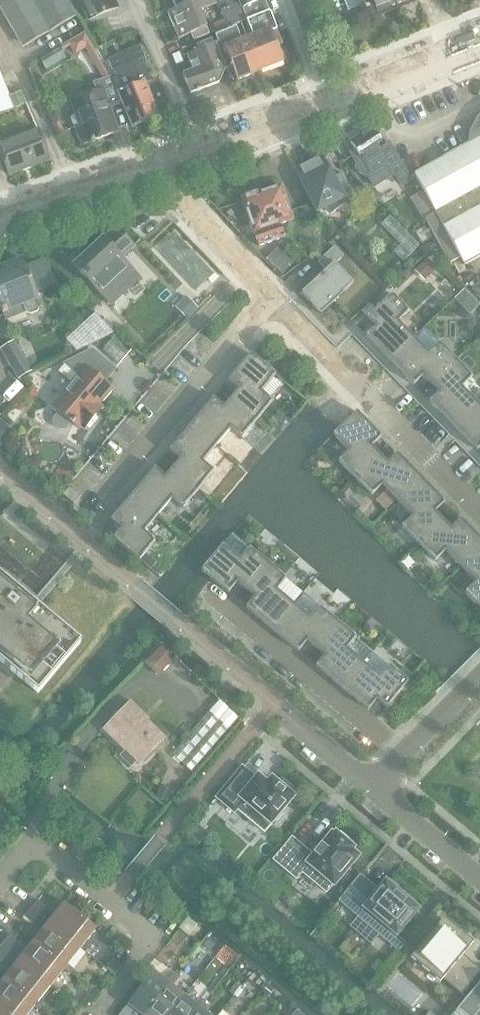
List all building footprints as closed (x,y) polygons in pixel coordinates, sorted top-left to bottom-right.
[(1,2),(27,45),(76,16),(67,0),(0,0),(0,2),(1,2)] [(88,20),(118,8),(115,0),(80,0),(88,20)] [(214,0),(202,0),(177,10),(168,13),(179,39),(191,35),(193,41),(209,34),(199,11),(215,4),(214,0)] [(177,10),(202,0),(173,0),(177,10)] [(262,0),(226,0),(233,17),(244,12),(243,8),(262,0)] [(397,10),(393,0),(354,0),(359,14),(371,10),(372,12),(376,9),(378,17),(397,10)] [(397,10),(419,2),(418,0),(393,0),(397,10)] [(253,36),(247,39),(258,68),(266,65),(267,69),(282,63),(276,45),(280,44),(267,12),(247,20),(253,36)] [(216,36),(219,42),(221,48),(219,49),(227,69),(230,78),(235,77),(236,81),(253,74),(252,71),(258,68),(247,39),(240,41),(235,29),(216,36)] [(138,30),(129,34),(131,39),(140,35),(138,30)] [(220,72),(227,69),(219,49),(221,48),(219,42),(186,54),(190,62),(197,60),(199,66),(182,73),(190,94),(219,83),(217,79),(220,72)] [(104,64),(111,76),(115,85),(119,93),(122,101),(132,126),(157,116),(144,83),(148,81),(141,63),(148,60),(142,45),(109,60),(110,61),(104,64)] [(60,47),(40,60),(46,69),(66,57),(60,47)] [(14,108),(9,97),(0,74),(0,114),(14,108)] [(108,107),(122,101),(119,93),(115,85),(111,76),(93,82),(96,92),(71,101),(79,125),(75,126),(80,144),(117,131),(108,107)] [(21,92),(9,97),(14,108),(14,109),(26,104),(21,92)] [(478,118),(475,122),(472,127),(470,132),(469,138),(468,144),(415,174),(435,212),(425,218),(450,264),(460,258),(464,265),(479,256),(479,115),(478,118)] [(60,121),(53,124),(57,135),(64,132),(60,121)] [(355,149),(349,153),(356,163),(355,168),(359,174),(363,175),(364,177),(366,176),(374,189),(394,176),(402,188),(413,180),(408,171),(388,141),(384,144),(373,127),(351,142),(355,149)] [(49,159),(38,130),(0,144),(0,152),(8,175),(49,159)] [(322,156),(295,170),(317,212),(326,208),(330,212),(343,202),(341,199),(346,197),(342,189),(349,186),(342,173),(333,178),(322,156)] [(243,197),(241,198),(253,233),(254,233),(258,246),(284,237),(280,223),(292,218),(281,186),(259,194),(258,192),(256,193),(253,190),(244,193),(243,197)] [(312,202),(303,186),(288,191),(294,208),(312,202)] [(421,192),(410,199),(423,219),(434,212),(421,192)] [(390,216),(381,225),(401,245),(394,252),(404,261),(420,245),(390,216)] [(103,239),(95,246),(121,273),(128,267),(120,258),(133,246),(116,228),(104,239),(103,239)] [(196,290),(214,274),(175,234),(158,250),(196,290)] [(295,244),(271,267),(280,276),(304,254),(295,244)] [(327,270),(302,293),(321,313),(354,283),(335,263),(344,255),(335,245),(319,261),(327,270)] [(110,303),(131,284),(121,274),(121,273),(95,246),(87,254),(80,250),(73,257),(76,266),(110,303)] [(0,269),(0,308),(5,321),(25,313),(31,316),(38,313),(39,308),(36,300),(38,299),(35,292),(56,284),(47,261),(46,258),(45,258),(25,266),(22,260),(19,262),(17,259),(9,262),(8,266),(0,269)] [(428,258),(417,268),(427,279),(438,268),(428,258)] [(376,327),(366,337),(390,362),(414,339),(398,322),(408,312),(392,295),(367,318),(376,327)] [(186,297),(175,307),(187,319),(198,309),(186,297)] [(90,310),(82,310),(82,318),(90,318),(90,310)] [(95,314),(76,331),(89,345),(113,333),(95,314)] [(414,339),(390,362),(413,385),(423,376),(432,385),(457,362),(439,344),(428,354),(414,339)] [(32,371),(13,340),(0,349),(0,350),(18,380),(32,371)] [(112,340),(103,351),(120,364),(129,353),(112,340)] [(76,372),(49,404),(59,413),(53,419),(54,424),(61,430),(65,429),(71,422),(78,428),(80,425),(84,428),(101,408),(97,405),(111,389),(104,383),(115,369),(89,347),(62,361),(76,372)] [(231,399),(257,421),(272,403),(260,393),(276,375),(250,354),(228,381),(239,389),(231,399)] [(439,393),(429,402),(454,428),(478,405),(462,388),(472,378),(457,362),(432,385),(439,393)] [(191,425),(216,446),(230,429),(242,439),(257,421),(231,399),(224,407),(213,398),(191,425)] [(454,428),(477,451),(479,448),(479,407),(478,405),(454,428)] [(333,435),(359,476),(380,456),(371,447),(381,438),(356,413),(333,435)] [(202,462),(216,446),(191,425),(169,451),(180,459),(172,468),(199,490),(214,472),(202,462)] [(380,456),(359,476),(371,496),(382,486),(398,502),(421,479),(397,454),(387,464),(380,456)] [(193,496),(199,490),(172,468),(165,477),(155,468),(132,495),(134,496),(158,516),(172,499),(183,508),(193,496)] [(402,527),(420,545),(422,543),(444,522),(435,513),(444,503),(421,479),(398,502),(413,517),(402,527)] [(70,487),(64,494),(74,503),(80,495),(70,487)] [(199,490),(193,496),(202,503),(207,497),(199,490)] [(143,534),(158,516),(134,496),(112,522),(123,531),(115,540),(140,560),(141,559),(146,553),(154,543),(143,534)] [(464,566),(479,550),(479,539),(462,521),(453,530),(444,521),(444,522),(422,543),(438,558),(447,549),(464,566)] [(237,583),(246,590),(265,568),(223,545),(202,570),(229,593),(237,583)] [(462,568),(476,582),(465,593),(479,608),(479,550),(462,568)] [(146,553),(141,559),(152,569),(157,563),(146,553)] [(265,568),(246,590),(255,597),(246,608),(272,629),(293,604),(277,591),(286,579),(265,568)] [(37,694),(81,642),(0,574),(0,662),(37,694)] [(293,604),(272,629),(298,651),(307,641),(316,648),(338,622),(320,607),(310,619),(293,604)] [(338,622),(316,648),(325,656),(316,666),(342,688),(363,663),(346,649),(356,638),(338,622)] [(158,676),(174,659),(161,647),(145,664),(158,676)] [(363,663),(342,688),(368,710),(377,700),(386,708),(408,682),(389,666),(380,677),(363,663)] [(190,726),(193,729),(171,755),(191,770),(237,716),(219,699),(209,711),(206,709),(190,726)] [(103,729),(125,750),(119,756),(130,767),(136,761),(139,764),(164,739),(146,721),(148,720),(130,702),(103,729)] [(272,822),(275,824),(284,812),(282,811),(293,797),(292,796),(294,794),(280,782),(278,784),(272,779),(267,784),(258,776),(256,779),(242,767),(216,798),(234,813),(238,809),(264,832),(272,822)] [(162,785),(156,798),(168,803),(173,790),(162,785)] [(187,833),(198,842),(207,830),(197,821),(187,833)] [(313,856),(292,838),(274,861),(297,879),(302,873),(326,893),(333,885),(334,886),(358,857),(351,851),(353,848),(350,846),(353,843),(341,833),(338,836),(335,834),(333,836),(331,835),(322,846),(321,846),(314,855),(315,855),(313,856)] [(339,901),(390,944),(418,910),(385,882),(378,891),(359,876),(339,901)] [(38,901),(31,909),(81,948),(96,929),(64,903),(55,914),(38,901)] [(41,931),(33,942),(66,967),(68,965),(81,948),(31,909),(24,918),(41,931)] [(188,918),(179,929),(188,937),(197,925),(188,918)] [(419,950),(432,960),(427,967),(461,995),(479,971),(479,970),(463,956),(468,949),(454,937),(456,934),(441,923),(419,950)] [(8,938),(1,947),(51,986),(64,970),(66,967),(33,942),(25,952),(8,938)] [(349,942),(343,950),(350,956),(356,948),(349,942)] [(230,969),(238,959),(240,957),(225,945),(224,947),(216,958),(230,969)] [(51,986),(1,947),(0,948),(0,960),(12,969),(3,979),(36,1005),(38,1002),(51,986)] [(115,975),(122,967),(115,962),(109,970),(115,975)] [(68,965),(66,967),(73,973),(75,971),(68,965)] [(66,967),(64,970),(71,975),(73,973),(66,967)] [(142,1014),(145,1014),(170,984),(167,982),(154,972),(119,1014),(133,1014),(137,1011),(142,1014)] [(175,972),(167,982),(170,984),(178,974),(175,972)] [(178,974),(170,984),(172,987),(180,976),(178,974)] [(36,1005),(3,979),(0,983),(0,1007),(10,1014),(28,1014),(34,1007),(36,1005)] [(457,1009),(464,1014),(477,1014),(479,1011),(479,982),(457,1009)] [(185,996),(172,987),(170,984),(145,1014),(170,1014),(185,996)] [(267,985),(262,991),(269,997),(274,990),(267,985)] [(93,1007),(101,996),(94,990),(85,1002),(93,1007)] [(200,1008),(185,996),(170,1014),(194,1014),(200,1008)]
